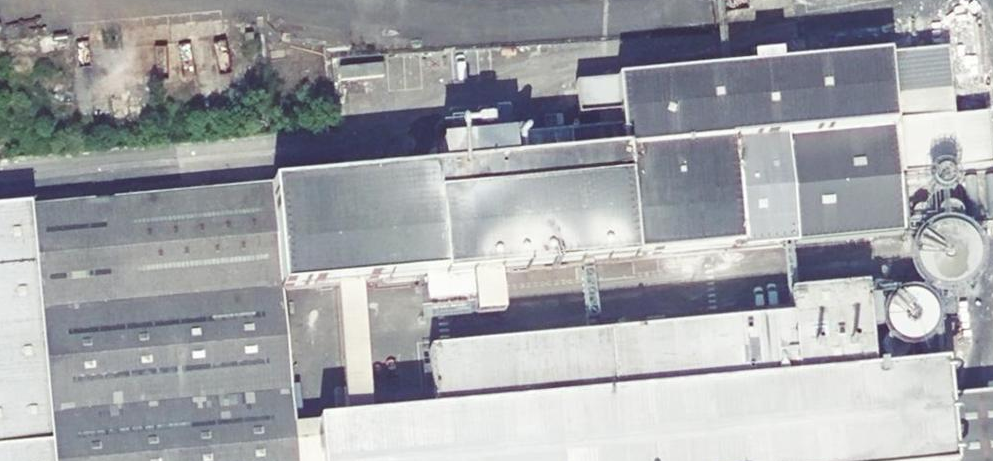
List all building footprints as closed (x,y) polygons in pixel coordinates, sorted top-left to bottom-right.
[(889,54),(892,98),(949,93),(945,49),(889,54)] [(615,79),(620,129),(512,138),(514,162),(895,129),(892,98),(889,54),(615,79)] [(393,61),(347,64),(348,78),(394,76),(393,61)] [(953,230),(992,227),(992,114),(944,118),(953,230)] [(272,184),(282,290),(904,234),(895,129),(514,162),(272,184)] [(282,290),(272,184),(30,205),(54,460),(298,460),(282,290)] [(30,205),(0,208),(0,460),(54,460),(30,205)] [(319,425),(322,460),(992,460),(992,393),(946,398),(943,366),(872,373),(864,291),(787,298),(789,320),(428,355),(433,415),(319,425)]
